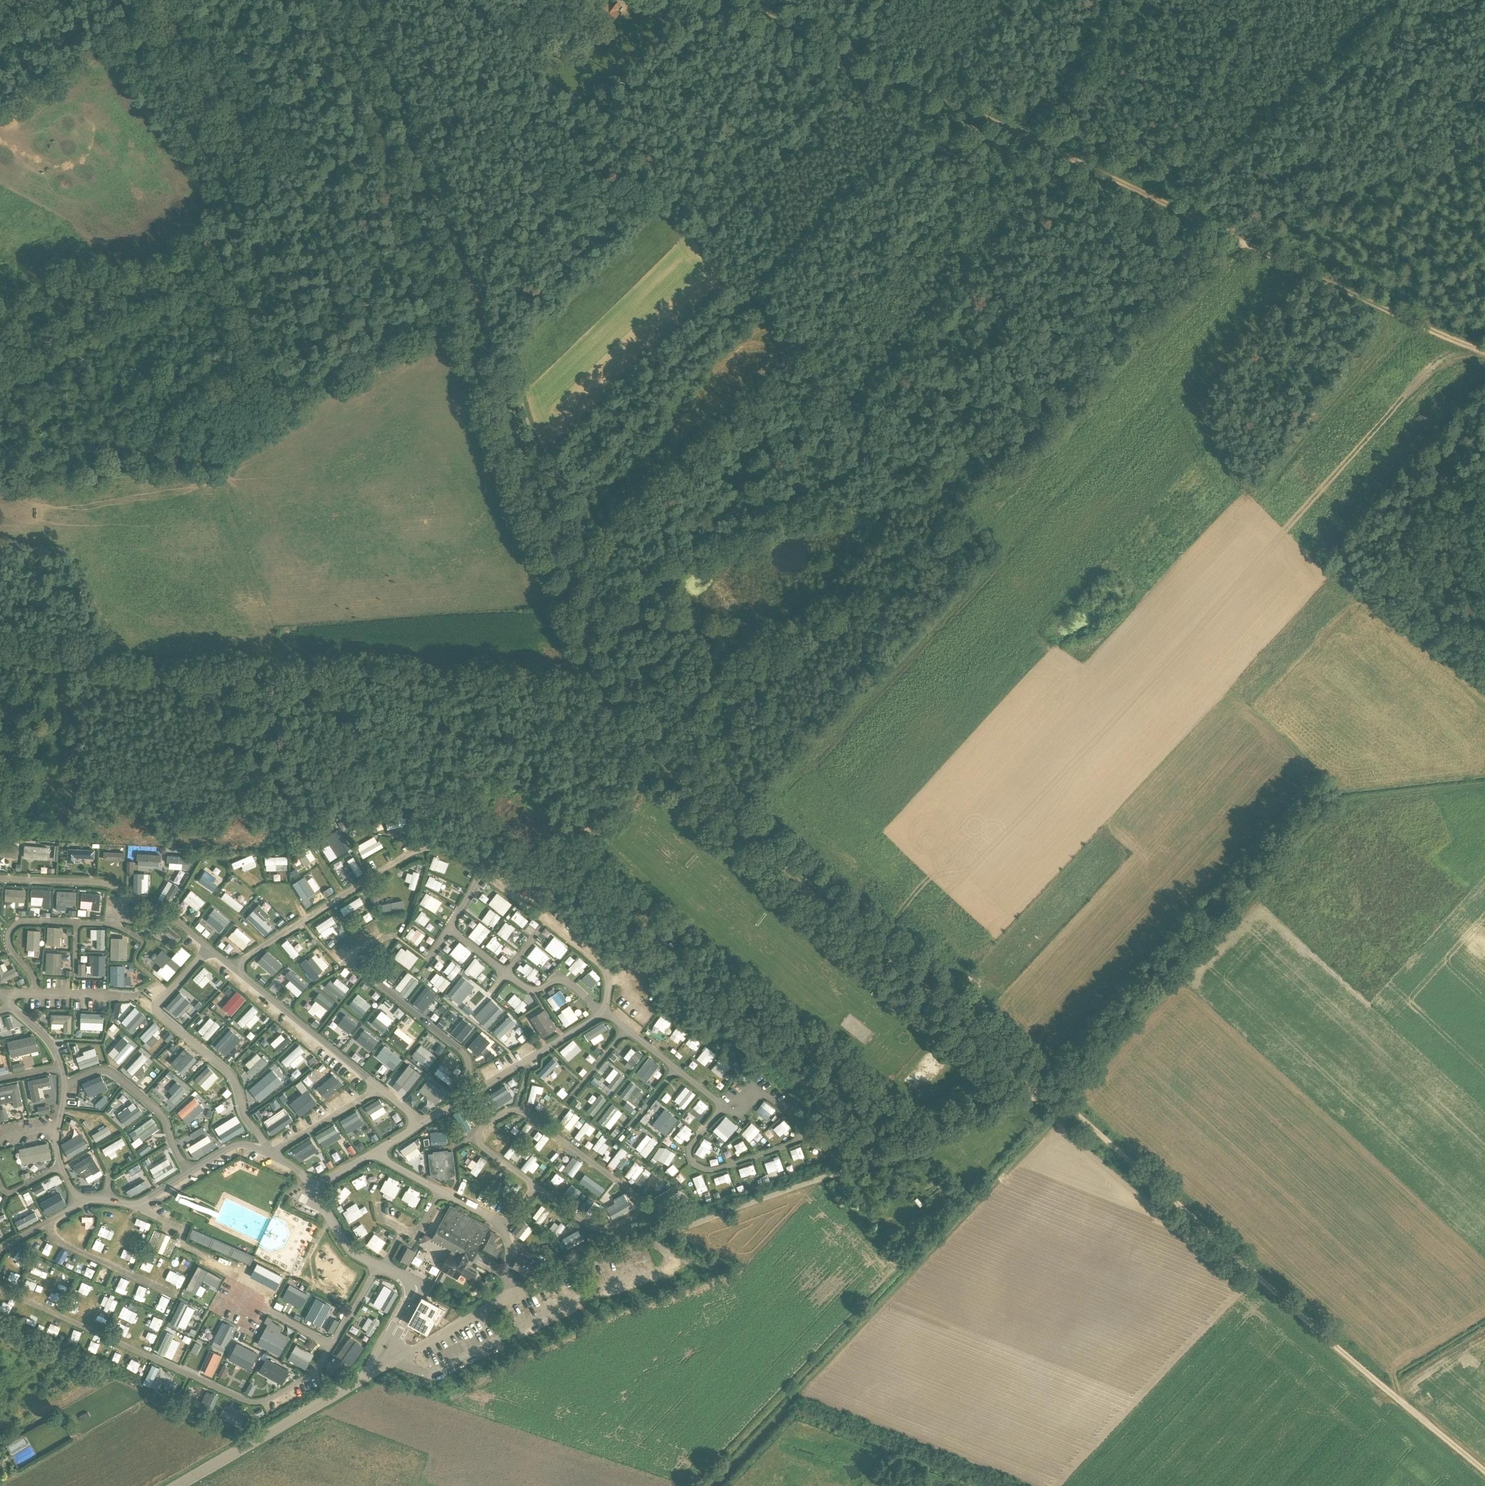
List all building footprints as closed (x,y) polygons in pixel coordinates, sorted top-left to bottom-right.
[(599,12),(612,22),(619,14),(616,11),(621,5),(615,0),(614,0),(609,6),(606,3),(599,12)] [(410,831),(407,818),(387,823),(388,830),(400,828),(401,833),(410,831)] [(339,830),(326,838),(338,856),(347,850),(351,848),(339,830)] [(364,859),(381,849),(382,847),(380,844),(377,843),(360,853),(364,859)] [(18,846),(0,844),(0,857),(17,859),(18,846)] [(25,846),(24,859),(48,861),(49,848),(25,846)] [(295,850),(304,866),(310,862),(301,847),(295,850)] [(95,851),(68,849),(68,863),(75,863),(75,858),(94,859),(95,851)] [(124,861),(125,853),(104,852),(104,860),(124,861)] [(161,862),(161,856),(137,854),(137,861),(139,861),(138,866),(160,868),(160,862),(161,862)] [(235,869),(244,866),(246,871),(258,866),(253,854),(233,863),(235,869)] [(189,870),(190,857),(167,856),(167,863),(183,864),(182,869),(189,870)] [(363,873),(353,857),(348,861),(354,870),(348,874),(352,880),(363,873)] [(430,867),(444,874),(449,863),(435,857),(430,867)] [(296,869),(291,872),(294,877),(299,874),(296,869)] [(216,878),(205,871),(198,881),(214,891),(217,886),(213,883),(216,878)] [(415,891),(420,874),(414,872),(413,875),(408,874),(406,882),(411,884),(409,889),(415,891)] [(293,884),(303,901),(316,893),(305,876),(293,884)] [(425,887),(441,891),(444,881),(429,877),(425,887)] [(179,888),(173,884),(162,902),(169,905),(179,888)] [(330,888),(323,892),(326,897),(333,893),(330,888)] [(5,902),(25,903),(26,890),(6,889),(5,902)] [(43,908),(51,909),(52,891),(31,890),(31,897),(44,898),(43,908)] [(56,904),(76,905),(77,892),(57,891),(56,904)] [(205,902),(191,891),(184,900),(197,911),(201,906),(201,907),(205,902)] [(244,906),(226,892),(221,898),(239,912),(244,906)] [(441,909),(444,902),(426,892),(420,904),(432,910),(434,905),(441,909)] [(489,904),(504,915),(513,904),(498,892),(489,904)] [(101,895),(82,893),(81,900),(93,902),(92,910),(99,911),(101,895)] [(370,897),(373,908),(380,906),(377,896),(370,897)] [(357,900),(342,910),(345,915),(360,906),(357,900)] [(403,901),(382,906),(384,913),(405,909),(403,901)] [(179,904),(174,909),(179,913),(184,908),(179,904)] [(230,922),(214,909),(210,915),(211,916),(206,921),(220,932),(224,927),(225,928),(230,922)] [(494,928),(501,916),(490,909),(482,920),(494,928)] [(523,928),(529,920),(517,911),(511,919),(523,928)] [(270,929),(253,913),(248,918),(265,935),(270,929)] [(156,920),(151,915),(148,919),(153,924),(156,920)] [(321,933),(336,923),(332,917),(317,927),(321,933)] [(431,931),(435,925),(428,921),(425,927),(431,931)] [(469,936),(480,945),(491,930),(480,921),(469,936)] [(503,921),(499,935),(510,939),(515,925),(503,921)] [(199,923),(196,928),(201,932),(205,927),(199,923)] [(182,938),(166,924),(160,930),(171,939),(165,945),(171,950),(182,938)] [(47,945),(61,946),(62,928),(48,927),(47,945)] [(412,927),(406,938),(419,945),(425,934),(412,927)] [(228,937),(243,950),(248,944),(247,944),(251,939),(237,928),(233,933),(233,932),(228,937)] [(105,930),(97,930),(97,950),(106,950),(105,930)] [(27,951),(40,951),(41,931),(28,931),(27,951)] [(552,941),(555,936),(549,932),(546,936),(552,941)] [(493,936),(486,945),(498,953),(504,944),(493,936)] [(127,961),(127,939),(111,938),(111,960),(127,961)] [(287,940),(282,945),(293,958),(299,954),(287,940)] [(550,947),(561,958),(568,951),(557,940),(550,947)] [(410,969),(419,958),(403,945),(394,957),(410,969)] [(460,945),(453,954),(465,963),(472,954),(460,945)] [(163,950),(154,961),(162,967),(166,963),(176,971),(181,966),(163,950)] [(61,953),(47,952),(46,972),(60,973),(61,953)] [(282,966),(267,952),(263,958),(277,971),(282,966)] [(105,976),(106,956),(93,956),(93,976),(105,976)] [(306,959),(301,963),(315,980),(320,976),(319,975),(323,971),(312,957),(308,961),(306,959)] [(569,970),(578,976),(587,962),(578,957),(569,970)] [(483,982),(486,975),(482,973),(486,964),(473,958),(465,973),(483,982)] [(450,960),(444,973),(456,978),(461,965),(450,960)] [(386,964),(377,975),(382,978),(390,967),(386,964)] [(0,966),(0,982),(1,984),(18,975),(14,968),(4,972),(1,965),(0,966)] [(531,965),(523,975),(532,981),(540,971),(531,965)] [(125,986),(125,966),(111,966),(111,986),(125,986)] [(204,968),(193,979),(203,988),(210,980),(206,975),(209,972),(204,968)] [(345,968),(341,973),(345,977),(350,972),(345,968)] [(592,968),(585,976),(594,983),(601,974),(592,968)] [(291,971),(286,976),(303,991),(307,986),(291,971)] [(438,971),(431,981),(435,984),(433,987),(442,994),(452,982),(438,971)] [(402,993),(407,998),(419,982),(413,978),(414,978),(408,973),(399,985),(404,990),(402,993)] [(462,976),(448,994),(454,1000),(469,982),(462,976)] [(215,983),(219,987),(223,982),(219,978),(215,983)] [(326,986),(342,999),(346,993),(350,989),(338,979),(334,983),(331,980),(326,986)] [(424,1012),(437,995),(432,991),(431,992),(427,988),(414,1004),(424,1012)] [(562,990),(547,999),(554,1010),(569,1001),(562,990)] [(192,1001),(182,991),(166,1008),(172,1013),(172,1012),(177,1017),(192,1001)] [(237,992),(223,1008),(231,1016),(246,999),(237,992)] [(333,1005),(319,994),(315,1000),(317,1001),(328,1011),(333,1005)] [(519,994),(508,999),(516,1015),(527,1009),(519,994)] [(392,1005),(386,1000),(384,1003),(390,1008),(392,1005)] [(367,1011),(361,1007),(355,1002),(353,1001),(350,1005),(363,1016),(367,1011)] [(462,1009),(469,1015),(473,1010),(466,1005),(462,1009)] [(480,1022),(487,1027),(503,1010),(497,1005),(480,1022)] [(253,1006),(238,1023),(243,1027),(246,1024),(250,1028),(260,1018),(256,1014),(258,1011),(253,1006)] [(140,1012),(135,1007),(122,1022),(127,1027),(133,1032),(146,1017),(140,1012)] [(543,1040),(558,1031),(545,1011),(531,1020),(543,1040)] [(104,1015),(81,1014),(81,1022),(103,1023),(104,1015)] [(372,1023),(384,1032),(391,1023),(379,1014),(372,1023)] [(72,1016),(51,1015),(51,1023),(64,1024),(64,1034),(71,1034),(72,1016)] [(357,1024),(346,1015),(342,1020),(346,1023),(343,1027),(351,1034),(354,1029),(357,1024)] [(510,1017),(494,1032),(500,1038),(516,1023),(510,1017)] [(315,1020),(311,1024),(317,1028),(320,1024),(315,1020)] [(208,1040),(220,1026),(215,1022),(203,1036),(208,1040)] [(146,1043),(160,1028),(154,1023),(140,1037),(146,1043)] [(461,1041),(473,1027),(468,1023),(462,1032),(457,1028),(452,1034),(461,1041)] [(603,1023),(584,1035),(588,1041),(591,1039),(594,1045),(604,1038),(601,1033),(607,1029),(603,1023)] [(679,1024),(671,1037),(679,1042),(687,1029),(679,1024)] [(221,1052),(237,1035),(230,1029),(215,1046),(221,1052)] [(174,1036),(169,1031),(165,1034),(171,1039),(174,1036)] [(378,1041),(365,1031),(357,1041),(370,1051),(378,1041)] [(391,1039),(405,1050),(410,1044),(396,1033),(391,1039)] [(523,1033),(518,1039),(522,1043),(527,1038),(523,1033)] [(279,1053),(292,1041),(288,1036),(285,1039),(281,1034),(271,1044),(279,1053)] [(481,1034),(469,1047),(473,1051),(476,1048),(481,1053),(491,1043),(481,1034)] [(35,1035),(8,1042),(11,1057),(39,1051),(35,1035)] [(115,1047),(120,1052),(114,1059),(119,1064),(134,1048),(123,1038),(115,1047)] [(573,1040),(560,1052),(569,1061),(582,1050),(573,1040)] [(442,1043),(436,1050),(441,1054),(446,1048),(442,1043)] [(697,1059),(707,1065),(715,1051),(705,1045),(697,1059)] [(299,1046),(282,1061),(287,1067),(290,1064),(294,1068),(305,1059),(301,1054),(304,1051),(299,1046)] [(402,1060),(386,1047),(381,1052),(398,1065),(402,1060)] [(413,1056),(427,1067),(430,1062),(424,1057),(427,1053),(420,1047),(413,1056)] [(631,1070),(644,1054),(638,1050),(632,1057),(628,1054),(622,1061),(626,1065),(631,1070)] [(181,1066),(186,1071),(198,1058),(193,1053),(181,1066)] [(610,1058),(614,1061),(618,1057),(613,1053),(610,1058)] [(148,1059),(142,1054),(128,1070),(133,1075),(148,1059)] [(592,1063),(596,1059),(590,1054),(586,1058),(592,1063)] [(78,1062),(81,1069),(100,1062),(97,1055),(78,1062)] [(268,1062),(263,1057),(247,1071),(252,1077),(268,1062)] [(554,1058),(538,1074),(543,1079),(559,1063),(554,1058)] [(650,1058),(638,1074),(648,1081),(660,1066),(650,1058)] [(711,1068),(720,1077),(730,1068),(722,1058),(711,1068)] [(434,1074),(449,1085),(453,1081),(447,1076),(450,1072),(440,1065),(438,1069),(434,1074)] [(421,1075),(409,1066),(402,1075),(413,1084),(421,1075)] [(195,1080),(201,1085),(214,1072),(208,1067),(195,1080)] [(613,1091),(625,1077),(614,1068),(605,1079),(610,1083),(607,1086),(613,1091)] [(554,1079),(560,1074),(555,1069),(550,1075),(554,1079)] [(277,1077),(273,1071),(255,1086),(256,1088),(258,1090),(260,1091),(277,1077)] [(912,1072),(904,1080),(917,1094),(930,1082),(925,1077),(921,1081),(912,1072)] [(318,1088),(326,1099),(343,1084),(338,1079),(334,1075),(318,1088)] [(102,1076),(83,1084),(84,1086),(86,1091),(105,1083),(102,1076)] [(307,1076),(303,1081),(310,1085),(313,1080),(307,1076)] [(29,1081),(33,1102),(41,1100),(38,1087),(50,1085),(49,1077),(29,1081)] [(395,1077),(388,1082),(393,1087),(399,1082),(395,1077)] [(591,1082),(598,1088),(602,1083),(595,1078),(591,1082)] [(444,1094),(428,1080),(419,1091),(436,1104),(444,1094)] [(301,1081),(296,1085),(302,1093),(307,1089),(301,1081)] [(626,1100),(637,1086),(631,1082),(620,1096),(626,1100)] [(15,1109),(24,1107),(19,1084),(0,1088),(0,1097),(12,1095),(15,1109)] [(543,1096),(545,1088),(533,1085),(529,1103),(535,1104),(537,1095),(543,1096)] [(169,1099),(175,1104),(186,1091),(181,1086),(169,1099)] [(562,1088),(557,1094),(563,1099),(568,1094),(562,1088)] [(228,1089),(222,1094),(227,1098),(232,1093),(228,1089)] [(510,1101),(505,1090),(500,1093),(499,1092),(494,1095),(501,1108),(507,1105),(506,1103),(510,1101)] [(684,1109),(695,1094),(691,1090),(679,1105),(684,1109)] [(293,1106),(301,1116),(317,1103),(313,1099),(309,1094),(293,1106)] [(593,1116),(606,1099),(600,1095),(587,1112),(593,1116)] [(670,1097),(666,1102),(672,1107),(676,1103),(670,1097)] [(205,1109),(195,1098),(178,1113),(183,1118),(191,1112),(196,1117),(205,1109)] [(554,1116),(561,1106),(552,1099),(542,1112),(547,1116),(550,1113),(554,1116)] [(96,1105),(100,1109),(104,1105),(100,1100),(96,1105)] [(379,1100),(365,1108),(370,1115),(370,1114),(374,1120),(387,1112),(383,1106),(379,1100)] [(647,1113),(652,1116),(660,1103),(655,1100),(647,1113)] [(701,1100),(698,1105),(694,1102),(691,1107),(705,1117),(711,1107),(701,1100)] [(767,1121),(777,1111),(769,1102),(758,1113),(767,1121)] [(222,1104),(215,1108),(219,1113),(225,1109),(222,1104)] [(425,1105),(421,1110),(426,1114),(430,1109),(425,1105)] [(612,1105),(599,1122),(605,1127),(606,1125),(610,1129),(623,1113),(618,1110),(618,1109),(612,1105)] [(128,1106),(118,1114),(121,1119),(121,1120),(125,1126),(142,1113),(138,1107),(132,1111),(128,1106)] [(259,1110),(253,1114),(257,1121),(263,1117),(259,1110)] [(570,1131),(580,1119),(570,1111),(560,1123),(570,1131)] [(357,1112),(341,1121),(344,1128),(345,1127),(348,1133),(363,1124),(360,1119),(360,1118),(357,1112)] [(393,1115),(397,1122),(403,1119),(399,1112),(393,1115)] [(267,1128),(272,1135),(293,1121),(288,1114),(267,1128)] [(466,1118),(464,1114),(458,1117),(466,1132),(471,1129),(470,1127),(475,1125),(470,1115),(466,1118)] [(664,1134),(676,1118),(672,1115),(666,1122),(662,1119),(657,1125),(661,1128),(659,1130),(664,1134)] [(644,1116),(640,1121),(645,1124),(649,1120),(644,1116)] [(724,1138),(736,1124),(728,1117),(715,1130),(724,1138)] [(156,1125),(152,1118),(130,1134),(135,1140),(140,1137),(143,1141),(151,1135),(148,1131),(156,1125)] [(773,1129),(781,1137),(793,1127),(785,1118),(773,1129)] [(590,1137),(596,1129),(586,1122),(575,1138),(580,1141),(586,1133),(590,1137)] [(224,1142),(244,1130),(240,1123),(220,1135),(224,1142)] [(527,1123),(517,1137),(522,1140),(532,1126),(527,1123)] [(759,1142),(765,1136),(753,1123),(742,1133),(750,1142),(755,1138),(759,1142)] [(334,1125),(316,1136),(320,1143),(321,1142),(338,1132),(334,1125)] [(688,1140),(692,1129),(682,1126),(680,1133),(675,1132),(672,1140),(682,1143),(683,1139),(688,1140)] [(107,1127),(93,1136),(97,1142),(111,1133),(107,1127)] [(498,1130),(493,1136),(514,1152),(519,1145),(498,1130)] [(447,1132),(431,1133),(432,1145),(448,1144),(447,1132)] [(371,1137),(374,1142),(379,1139),(376,1134),(371,1137)] [(646,1157),(658,1142),(653,1138),(652,1139),(647,1134),(636,1148),(641,1152),(640,1153),(646,1157)] [(87,1147),(80,1135),(69,1141),(73,1147),(65,1152),(69,1158),(87,1147)] [(539,1153),(549,1139),(544,1136),(534,1149),(539,1153)] [(607,1148),(603,1145),(606,1139),(602,1136),(593,1148),(602,1155),(607,1148)] [(122,1138),(103,1149),(107,1155),(126,1144),(122,1138)] [(705,1158),(713,1144),(703,1139),(695,1153),(705,1158)] [(311,1140),(295,1148),(299,1155),(300,1154),(303,1160),(317,1151),(311,1140)] [(415,1141),(401,1150),(405,1156),(411,1152),(418,1148),(419,1147),(415,1141)] [(215,1148),(211,1142),(192,1153),(196,1160),(215,1148)] [(736,1146),(739,1154),(748,1150),(745,1142),(736,1146)] [(23,1166),(53,1160),(50,1145),(20,1151),(23,1166)] [(347,1148),(353,1155),(357,1152),(351,1145),(347,1148)] [(790,1152),(793,1159),(799,1157),(801,1161),(808,1158),(803,1146),(790,1152)] [(142,1155),(146,1151),(143,1147),(138,1150),(142,1155)] [(614,1169),(618,1164),(623,1157),(627,1152),(621,1148),(608,1164),(614,1169)] [(434,1156),(429,1156),(432,1180),(437,1181),(437,1183),(452,1181),(451,1180),(456,1177),(453,1154),(449,1154),(448,1152),(434,1154),(434,1156)] [(533,1173),(539,1165),(535,1162),(537,1159),(532,1155),(522,1169),(526,1173),(529,1170),(533,1173)] [(763,1171),(774,1167),(774,1168),(783,1165),(778,1155),(759,1163),(763,1171)] [(92,1156),(74,1166),(80,1176),(81,1175),(85,1177),(86,1178),(100,1169),(92,1156)] [(330,1169),(335,1166),(331,1160),(326,1164),(330,1169)] [(583,1165),(578,1161),(575,1164),(572,1161),(564,1172),(573,1178),(583,1165)] [(494,1165),(487,1163),(480,1180),(487,1183),(494,1165)] [(636,1181),(644,1170),(635,1163),(626,1176),(630,1180),(632,1178),(636,1181)] [(741,1178),(758,1173),(754,1163),(738,1168),(741,1178)] [(172,1164),(153,1175),(157,1181),(176,1170),(172,1164)] [(729,1172),(719,1176),(722,1186),(732,1182),(729,1172)] [(359,1193),(371,1184),(363,1173),(351,1182),(359,1193)] [(585,1174),(580,1181),(600,1196),(605,1189),(585,1174)] [(390,1175),(382,1190),(397,1198),(402,1187),(398,1185),(400,1180),(390,1175)] [(657,1193),(665,1183),(659,1177),(658,1178),(654,1175),(644,1187),(647,1191),(650,1187),(657,1193)] [(555,1176),(549,1186),(552,1189),(559,1179),(555,1176)] [(695,1182),(699,1194),(709,1190),(704,1178),(695,1182)] [(145,1181),(128,1191),(131,1197),(149,1187),(145,1181)] [(511,1189),(507,1186),(500,1195),(510,1203),(522,1188),(515,1183),(511,1189)] [(570,1183),(562,1196),(575,1203),(582,1190),(570,1183)] [(405,1209),(412,1213),(423,1193),(410,1186),(402,1199),(409,1203),(405,1209)] [(666,1206),(678,1199),(675,1195),(676,1194),(673,1189),(651,1201),(655,1206),(663,1201),(666,1206)] [(51,1198),(41,1203),(48,1214),(66,1204),(60,1194),(52,1199),(51,1198)] [(633,1207),(625,1194),(614,1200),(615,1203),(607,1208),(613,1219),(633,1207)] [(589,1218),(600,1207),(593,1199),(582,1210),(589,1218)] [(549,1207),(543,1202),(530,1218),(536,1223),(547,1210),(549,1207)] [(432,1239),(452,1250),(442,1270),(458,1278),(463,1267),(464,1267),(469,1258),(472,1260),(478,1249),(498,1260),(504,1249),(499,1247),(502,1243),(497,1241),(499,1236),(488,1230),(490,1227),(467,1215),(468,1211),(459,1206),(457,1210),(450,1206),(432,1239)] [(539,1225),(550,1212),(547,1210),(536,1223),(539,1225)] [(35,1212),(16,1222),(19,1230),(39,1219),(35,1212)] [(548,1228),(557,1236),(565,1227),(557,1219),(548,1228)] [(362,1222),(352,1228),(359,1239),(368,1232),(362,1222)] [(524,1242),(533,1229),(523,1222),(514,1234),(524,1242)] [(558,1236),(562,1240),(574,1226),(570,1223),(558,1236)] [(202,1233),(193,1229),(189,1239),(198,1243),(202,1233)] [(154,1250),(170,1257),(177,1241),(170,1238),(171,1236),(162,1233),(162,1234),(155,1231),(147,1247),(154,1250)] [(368,1244),(380,1253),(388,1241),(375,1233),(368,1244)] [(585,1241),(582,1234),(573,1238),(571,1234),(563,1238),(567,1248),(585,1241)] [(405,1246),(398,1259),(408,1265),(416,1252),(405,1246)] [(518,1256),(512,1268),(535,1280),(541,1269),(518,1256)] [(142,1268),(151,1271),(153,1263),(144,1261),(142,1268)] [(89,1276),(93,1266),(81,1262),(78,1272),(89,1276)] [(276,1290),(283,1277),(257,1263),(250,1277),(276,1290)] [(199,1266),(186,1289),(195,1294),(203,1279),(217,1287),(222,1279),(199,1266)] [(119,1290),(123,1281),(115,1277),(111,1286),(119,1290)] [(308,1295),(290,1285),(286,1292),(304,1302),(308,1295)] [(399,1294),(392,1290),(381,1309),(388,1313),(399,1294)] [(331,1307),(317,1299),(308,1316),(322,1324),(331,1307)] [(426,1299),(411,1325),(427,1334),(433,1323),(437,1325),(445,1310),(426,1299)] [(441,1305),(457,1314),(460,1309),(444,1300),(441,1305)] [(177,1326),(188,1304),(181,1301),(171,1323),(177,1326)] [(121,1317),(130,1321),(133,1311),(125,1308),(121,1317)] [(380,1321),(375,1318),(366,1333),(371,1336),(380,1321)] [(227,1324),(218,1343),(225,1346),(234,1327),(228,1324),(227,1324)] [(258,1344),(279,1355),(287,1341),(266,1330),(258,1344)] [(174,1335),(168,1332),(158,1352),(165,1355),(174,1335)] [(185,1335),(182,1341),(189,1344),(192,1338),(185,1335)] [(350,1365),(363,1347),(350,1338),(345,1345),(351,1349),(343,1360),(350,1365)] [(233,1352),(254,1363),(258,1354),(238,1343),(233,1352)] [(310,1362),(296,1354),(301,1347),(297,1345),(288,1359),(306,1369),(310,1362)] [(222,1356),(213,1352),(208,1361),(210,1362),(207,1367),(205,1373),(212,1376),(222,1356)] [(267,1359),(260,1372),(277,1381),(281,1375),(285,1378),(289,1371),(267,1359)] [(159,1368),(153,1365),(144,1383),(151,1386),(154,1380),(156,1375),(158,1371),(159,1368)] [(328,1369),(323,1373),(328,1378),(332,1373),(328,1369)] [(254,1391),(248,1387),(245,1392),(251,1396),(254,1391)] [(212,1394),(204,1410),(204,1411),(211,1414),(219,1396),(212,1393),(212,1394)] [(244,1421),(243,1421),(227,1413),(223,1411),(220,1417),(240,1427),(244,1421)] [(11,1454),(29,1444),(24,1435),(6,1445),(11,1454)]
